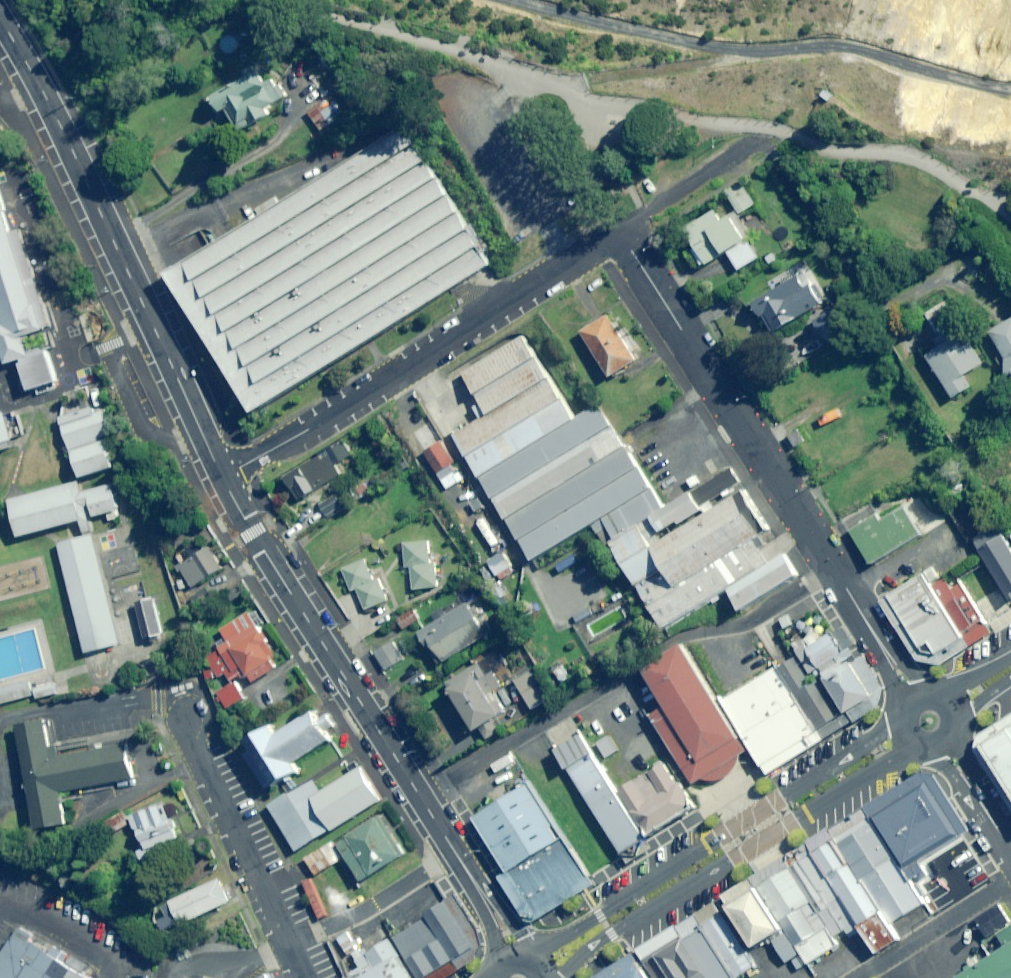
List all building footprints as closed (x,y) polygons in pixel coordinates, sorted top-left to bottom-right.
[(264,82),(254,64),(242,71),(246,77),(213,96),(222,112),(226,110),(239,132),(269,114),(266,108),(284,98),(273,78),(264,82)] [(147,277),(235,416),(473,266),(385,127),(147,277)] [(756,204),(742,181),(726,192),(740,214),(756,204)] [(23,376),(61,363),(0,190),(0,312),(23,376)] [(722,223),(714,211),(684,229),(695,247),(687,252),(698,270),(728,252),(739,271),(759,258),(747,239),(750,237),(736,214),(722,223)] [(825,301),(806,270),(754,303),(773,333),(825,301)] [(835,307),(813,320),(825,341),(847,328),(835,307)] [(984,363),(958,324),(949,329),(940,315),(928,323),(937,337),(934,339),(940,348),(927,356),(955,398),(973,387),(965,375),(984,363)] [(623,363),(592,317),(565,335),(596,380),(623,363)] [(989,332),(1007,359),(1007,381),(1010,381),(1010,318),(989,332)] [(434,438),(518,562),(586,516),(602,539),(653,503),(584,400),(566,413),(511,331),(448,373),(474,412),(434,438)] [(90,405),(59,416),(79,476),(111,465),(90,405)] [(0,410),(0,442),(12,438),(3,409),(0,410)] [(344,440),(325,451),(334,468),(353,457),(344,440)] [(334,468),(325,451),(283,475),(299,502),(340,479),(334,468)] [(718,462),(632,520),(644,538),(730,480),(718,462)] [(75,480),(5,499),(14,533),(84,514),(75,480)] [(107,483),(80,490),(88,519),(115,512),(107,483)] [(720,491),(633,549),(646,569),(661,591),(742,537),(749,533),(720,491)] [(343,506),(336,494),(319,504),(326,516),(343,506)] [(835,530),(858,566),(910,534),(891,504),(868,518),(864,512),(835,530)] [(997,533),(1010,556),(1010,525),(997,533)] [(646,569),(633,549),(619,528),(602,539),(594,544),(622,585),(646,569)] [(997,533),(968,552),(998,600),(1010,591),(1010,556),(997,533)] [(118,642),(90,534),(54,543),(83,651),(118,642)] [(757,559),(742,537),(661,591),(632,611),(647,633),(709,591),(757,559)] [(223,568),(210,548),(204,538),(186,549),(193,559),(180,567),(193,588),(223,568)] [(429,563),(426,540),(402,544),(405,567),(410,567),(413,590),(437,587),(434,562),(429,563)] [(773,548),(757,559),(709,591),(723,614),(788,570),(773,548)] [(503,550),(487,561),(495,574),(511,563),(503,550)] [(373,581),(363,559),(341,569),(351,591),(356,589),(365,610),(387,601),(377,579),(373,581)] [(922,668),(961,644),(922,582),(913,568),(874,592),(922,668)] [(945,568),(922,582),(961,644),(984,630),(945,568)] [(148,595),(133,600),(145,636),(160,632),(148,595)] [(492,632),(472,600),(419,633),(439,665),(492,632)] [(283,663),(249,612),(226,627),(231,634),(217,643),(221,649),(207,658),(219,677),(226,673),(231,681),(246,671),(254,682),(283,663)] [(835,619),(799,641),(811,662),(847,639),(835,619)] [(735,749),(666,638),(624,664),(648,703),(636,711),(681,783),(735,749)] [(403,659),(391,642),(374,654),(385,671),(403,659)] [(769,659),(816,733),(835,721),(807,676),(788,647),(769,659)] [(807,676),(835,721),(881,692),(853,647),(807,676)] [(768,658),(706,697),(753,772),(816,733),(769,659),(768,658)] [(477,731),(481,728),(488,740),(500,732),(493,720),(505,713),(494,696),(491,697),(472,667),(447,683),(477,731)] [(547,700),(529,672),(514,681),(533,709),(547,700)] [(30,681),(0,689),(0,705),(33,696),(30,681)] [(245,698),(236,682),(218,693),(227,709),(245,698)] [(56,694),(53,684),(34,689),(36,699),(56,694)] [(325,736),(306,705),(267,730),(260,719),(227,739),(257,788),(288,769),(284,762),(325,736)] [(966,746),(1010,818),(1010,718),(966,746)] [(38,722),(2,729),(22,827),(58,820),(51,788),(120,775),(113,740),(44,754),(38,722)] [(609,852),(635,836),(603,785),(567,727),(541,744),(609,852)] [(607,737),(596,744),(605,758),(616,751),(607,737)] [(684,806),(652,755),(603,785),(635,836),(684,806)] [(296,797),(318,832),(370,800),(349,765),(296,797)] [(922,777),(861,815),(894,868),(955,830),(922,777)] [(580,881),(517,780),(461,814),(494,868),(488,872),(518,919),(580,881)] [(288,783),(257,802),(287,851),(318,832),(296,797),(288,783)] [(152,799),(116,813),(130,849),(166,834),(152,799)] [(391,851),(367,812),(326,837),(350,876),(391,851)] [(861,815),(827,837),(879,920),(913,899),(894,868),(861,815)] [(827,837),(801,853),(843,920),(862,951),(889,935),(879,920),(827,837)] [(340,859),(330,843),(303,859),(313,876),(340,859)] [(801,853),(781,865),(823,933),(843,920),(801,853)] [(781,865),(737,892),(760,928),(785,968),(828,940),(823,933),(781,865)] [(154,903),(164,925),(218,901),(207,878),(154,903)] [(376,933),(405,977),(417,977),(471,943),(471,930),(445,891),(376,933)] [(762,931),(737,892),(713,907),(738,946),(762,931)] [(708,910),(688,923),(718,971),(738,958),(731,946),(708,910)] [(950,977),(1010,977),(1010,927),(1008,922),(989,934),(997,947),(950,977)] [(666,937),(687,969),(692,977),(722,977),(718,971),(688,923),(666,937)] [(80,977),(3,930),(0,935),(0,977),(79,977),(80,977)] [(376,933),(354,947),(365,966),(345,977),(405,977),(376,933)] [(633,957),(647,977),(673,977),(687,969),(666,937),(633,957)] [(622,949),(575,977),(641,977),(622,949)] [(687,969),(673,977),(692,977),(687,969)]
